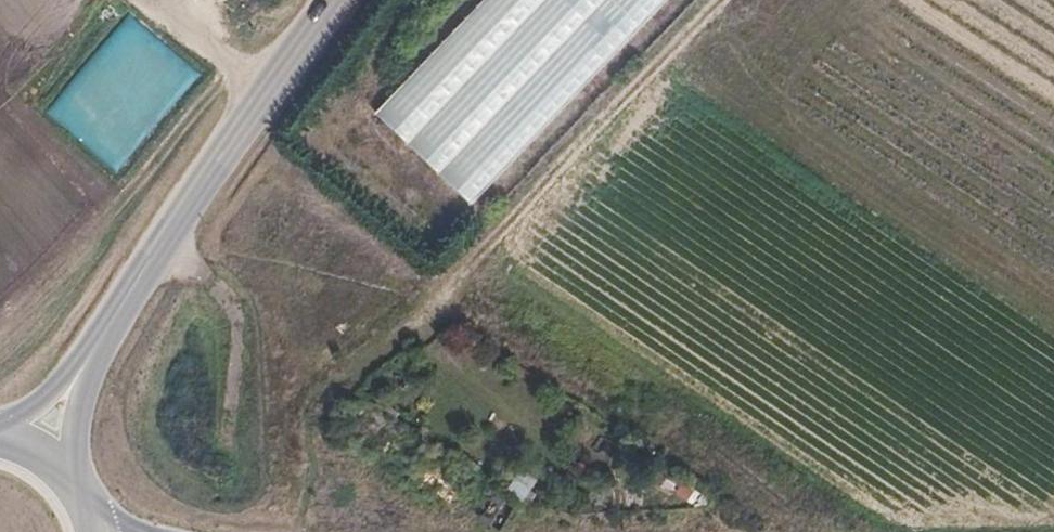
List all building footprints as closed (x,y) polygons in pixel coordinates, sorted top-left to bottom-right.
[(371,116),(404,148),(549,0),(485,0),(371,116)] [(408,146),(441,178),(612,0),(552,0),(408,146)] [(444,178),(477,209),(672,0),(615,0),(444,178)] [(512,479),(502,492),(519,505),(528,491),(512,479)]
